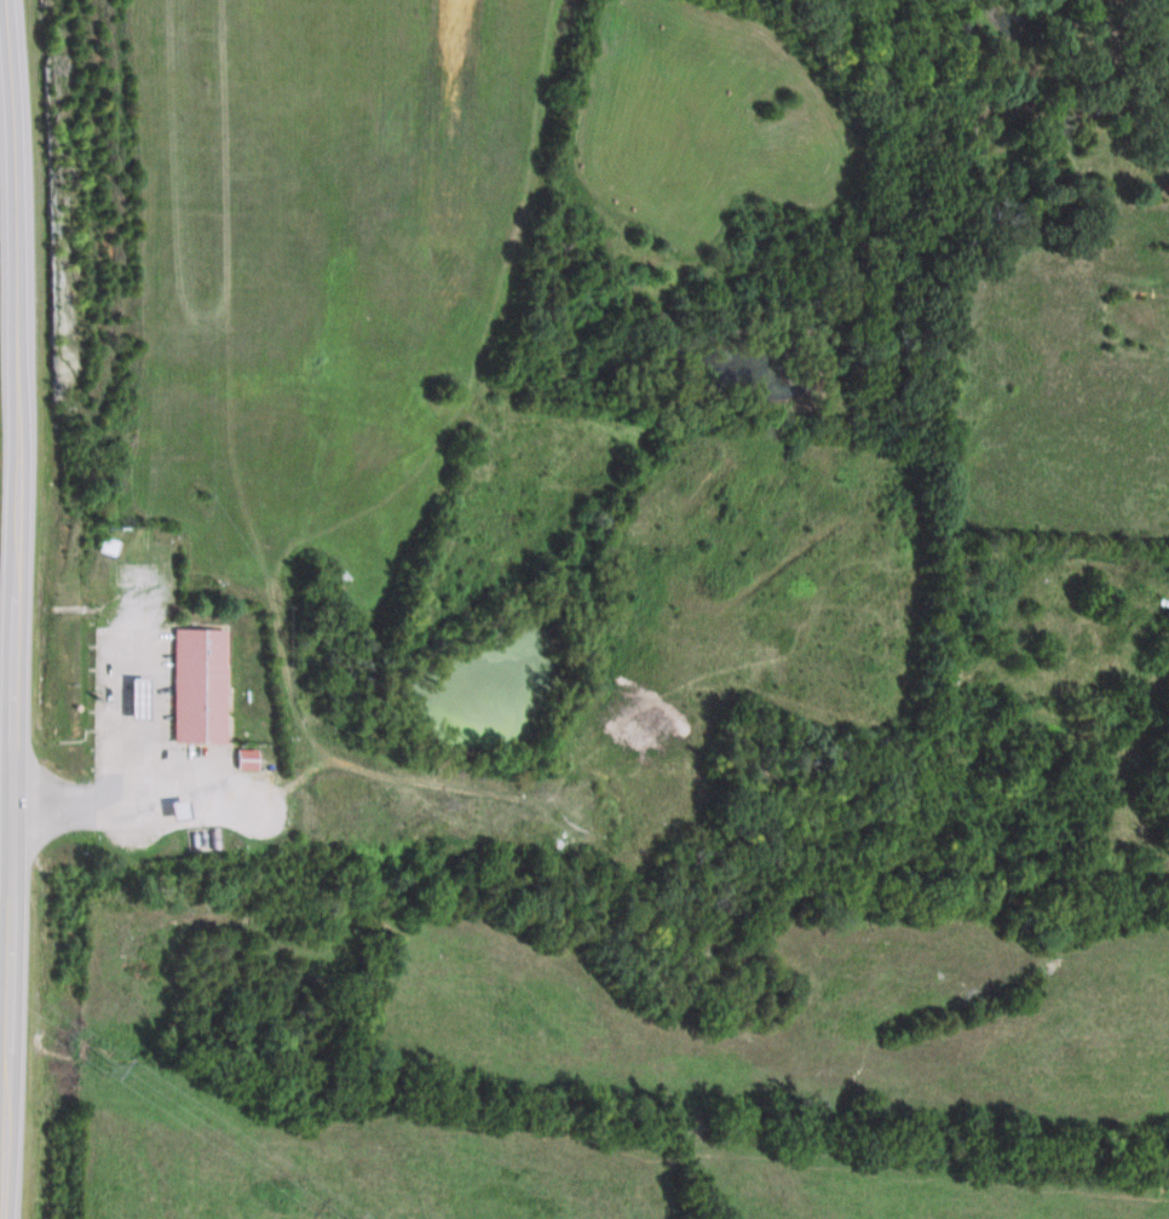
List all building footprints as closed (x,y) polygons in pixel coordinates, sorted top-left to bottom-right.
[(168,740),(220,741),(223,628),(171,627),(168,740)] [(249,748),(230,747),(230,768),(249,768),(249,748)]
